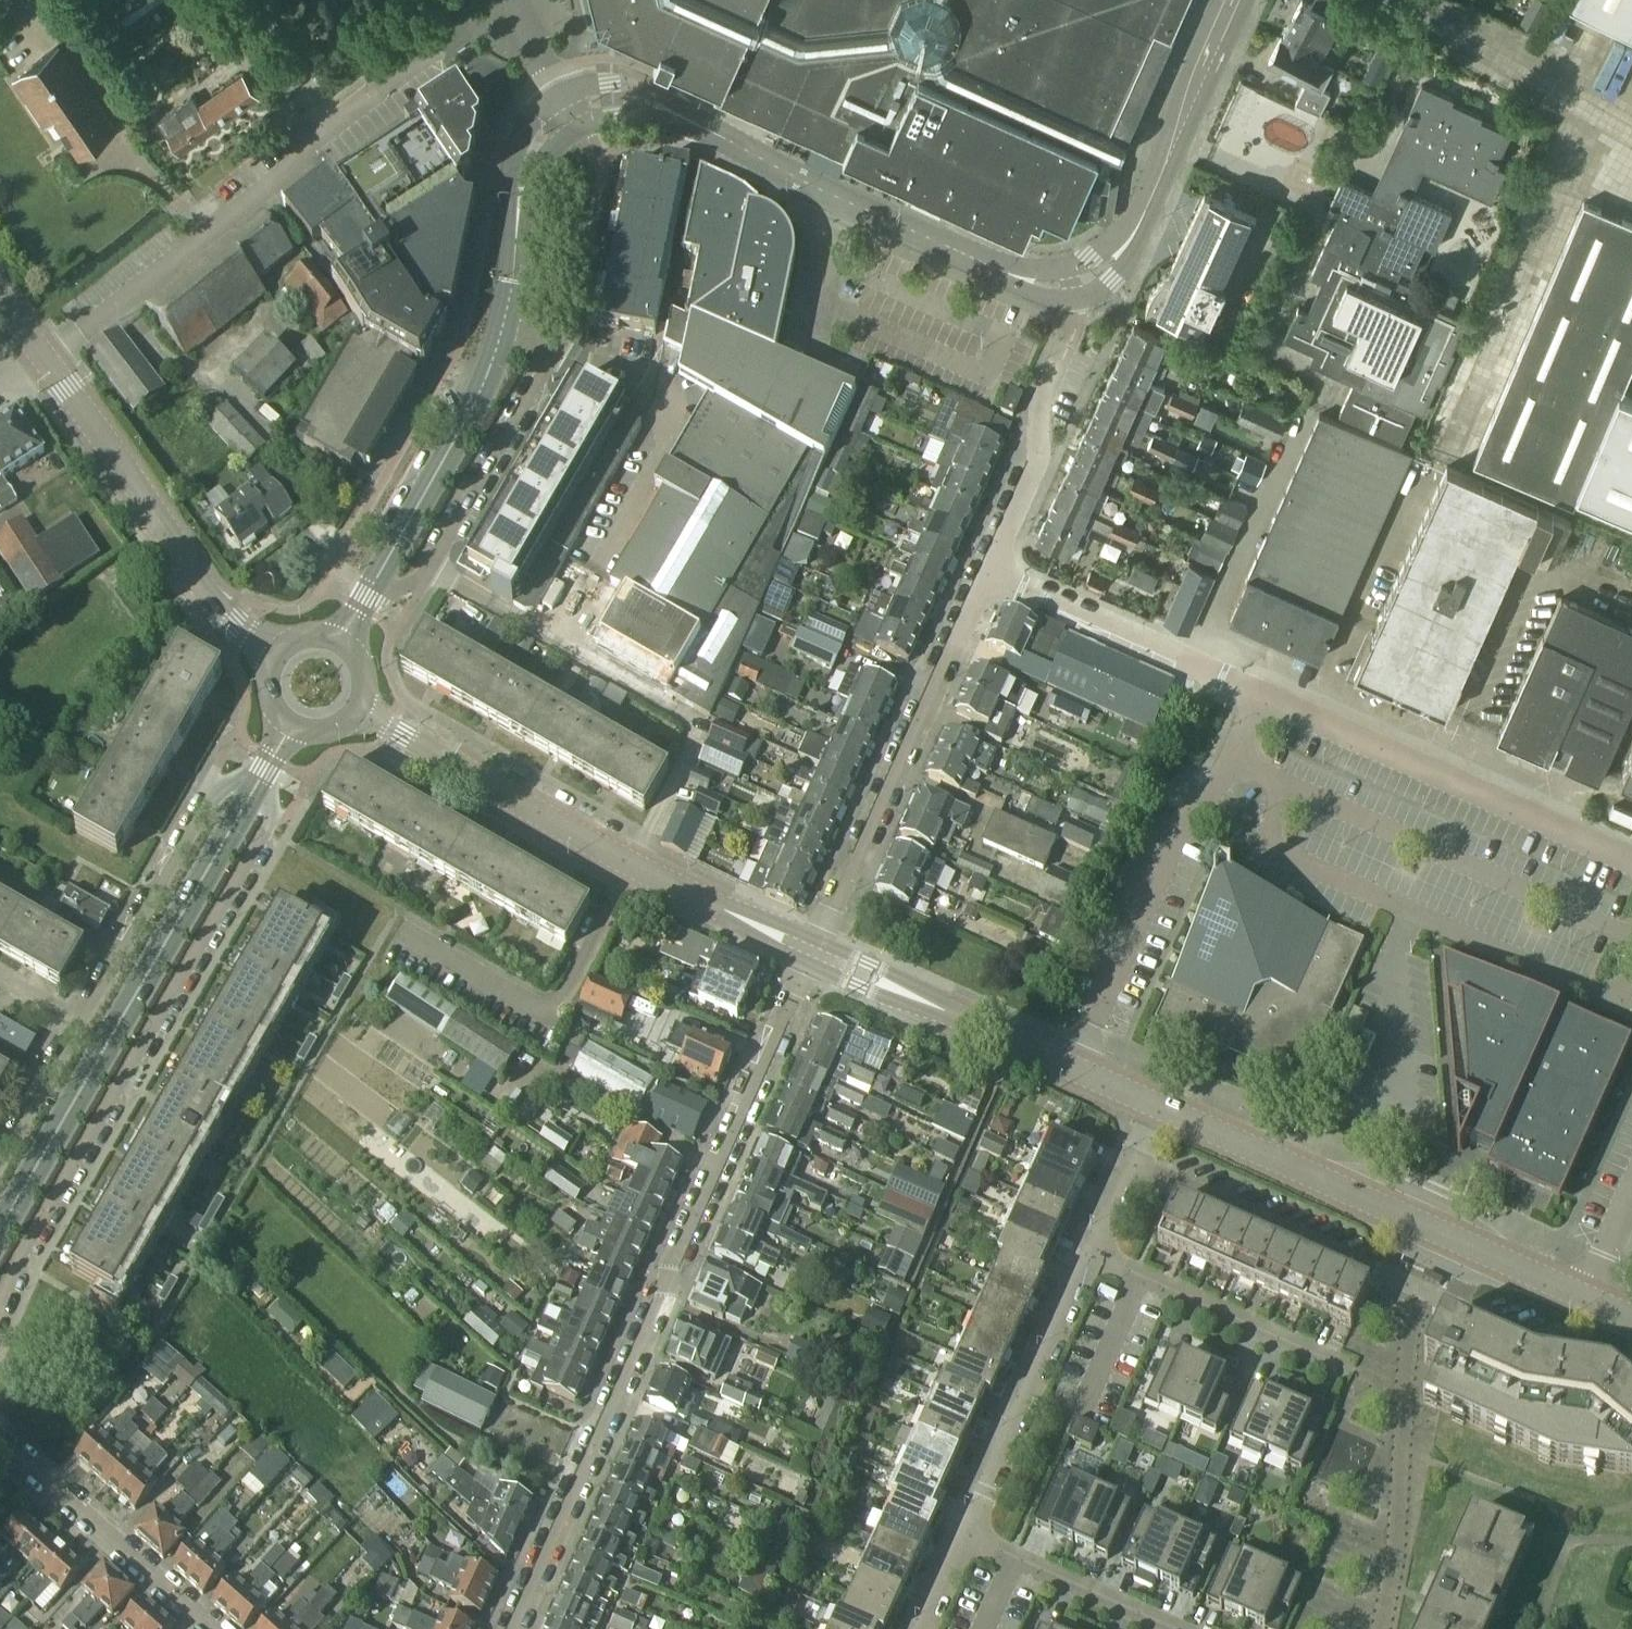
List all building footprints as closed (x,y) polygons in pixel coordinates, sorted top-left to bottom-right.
[(599,24),(657,51),(654,58),(718,87),(715,96),(1024,234),(1031,218),(1039,222),(1045,219),(1048,211),(1068,220),(1073,209),(1088,211),(1099,212),(1101,201),(1103,190),(1108,191),(1109,186),(1117,187),(1122,158),(1127,157),(1132,154),(1135,148),(1134,141),(1130,136),(1125,134),(1169,34),(1171,35),(1186,0),(593,0),(599,24)] [(1339,21),(1352,28),(1363,8),(1349,0),(1315,0),(1312,6),(1303,1),(1283,37),(1282,36),(1281,37),(1321,57),(1323,52),(1324,53),(1327,51),(1330,45),(1329,42),(1329,41),(1339,21)] [(1569,3),(1631,35),(1631,0),(1570,0),(1569,3)] [(1526,11),(1520,22),(1530,28),(1536,17),(1526,11)] [(1324,88),(1335,65),(1321,57),(1281,37),(1268,62),(1306,81),(1297,100),(1322,111),(1332,92),(1324,88)] [(116,129),(58,44),(13,79),(45,126),(55,119),(80,155),(116,129)] [(181,153),(259,96),(243,73),(199,105),(191,94),(157,119),(181,153)] [(1328,211),(1338,215),(1324,246),(1335,251),(1309,309),(1299,305),(1284,338),(1314,352),(1310,361),(1341,375),(1346,364),(1366,373),(1361,385),(1423,413),(1437,382),(1440,384),(1455,352),(1452,351),(1466,320),(1413,296),(1418,287),(1397,278),(1402,269),(1411,273),(1425,243),(1435,247),(1452,210),(1412,192),(1423,168),(1492,200),(1506,168),(1496,164),(1510,132),(1480,119),(1482,115),(1452,101),(1453,97),(1422,83),(1397,139),(1402,141),(1379,194),(1343,178),(1328,211)] [(445,308),(466,198),(465,199),(458,187),(463,183),(464,183),(476,124),(484,118),(464,88),(405,127),(410,134),(336,184),(327,173),(284,207),(286,209),(287,208),(314,243),(322,236),(349,271),(383,248),(384,249),(350,272),(355,279),(339,290),(369,335),(368,337),(360,348),(353,344),(296,443),(351,474),(408,375),(416,365),(442,319),(437,317),(435,314),(445,308)] [(655,335),(690,163),(664,157),(662,170),(632,164),(599,324),(655,335)] [(700,168),(683,253),(698,256),(685,318),(721,334),(724,335),(764,354),(776,359),(794,266),(795,262),(795,257),(795,252),(794,248),(793,243),(792,239),(790,234),(787,230),(785,226),(782,223),(778,220),(774,217),(770,214),(766,212),(764,209),(761,205),(759,202),(756,199),(753,196),(749,192),(744,189),(740,187),(735,184),(731,182),(700,168)] [(1203,328),(1243,240),(1256,213),(1204,189),(1171,263),(1172,264),(1172,263),(1175,267),(1170,270),(1166,273),(1162,276),(1158,280),(1155,284),(1152,289),(1150,293),(1148,298),(1147,303),(1145,308),(1147,308),(1147,307),(1152,305),(1203,328)] [(1474,463),(1574,506),(1579,494),(1631,516),(1631,398),(1622,394),(1631,369),(1631,222),(1584,202),(1474,463)] [(267,297),(256,284),(292,255),(262,217),(147,309),(187,359),(265,297),(266,299),(267,297)] [(348,313),(309,263),(284,283),(323,333),(348,313)] [(1454,305),(1459,293),(1439,284),(1434,296),(1454,305)] [(637,538),(611,584),(627,594),(701,636),(667,693),(710,718),(738,658),(760,609),(766,595),(771,583),(856,394),(842,388),(842,390),(835,391),(829,391),(822,390),(799,380),(794,376),(790,371),(787,365),(787,364),(778,360),(776,359),(764,354),(724,335),(721,334),(685,318),(671,312),(667,329),(668,329),(664,346),(684,355),(685,357),(681,380),(709,396),(709,397),(702,423),(681,460),(680,459),(671,461),(668,466),(667,465),(655,486),(664,492),(637,538)] [(1177,344),(1134,324),(1124,346),(1157,361),(1162,350),(1172,355),(1177,344)] [(166,392),(120,331),(88,355),(135,416),(166,392)] [(266,402),(297,370),(265,339),(234,371),(266,402)] [(326,357),(311,339),(292,354),(307,372),(326,357)] [(1204,357),(1210,345),(1198,339),(1192,352),(1204,357)] [(1167,366),(1156,361),(1157,361),(1124,346),(1115,366),(1147,381),(1152,371),(1162,376),(1167,366)] [(1115,366),(1105,387),(1137,402),(1137,403),(1148,408),(1153,410),(1154,411),(1155,410),(1164,390),(1158,387),(1147,382),(1147,381),(1115,366)] [(575,381),(469,565),(498,582),(492,593),(533,616),(553,580),(639,432),(641,425),(639,419),(635,414),(625,409),(618,405),(608,399),(607,398),(576,380),(575,381)] [(1105,387),(1095,409),(1128,424),(1143,431),(1153,410),(1148,408),(1137,403),(1137,402),(1105,387)] [(1180,410),(1186,398),(1198,403),(1201,397),(1181,388),(1179,394),(1173,392),(1168,404),(1180,410)] [(865,389),(857,408),(869,414),(878,394),(865,389)] [(1013,418),(1022,396),(1010,391),(1001,412),(1013,418)] [(1192,416),(1198,403),(1186,398),(1180,410),(1192,416)] [(1277,437),(1286,417),(1246,398),(1237,418),(1277,437)] [(1003,447),(978,436),(981,428),(986,430),(991,418),(959,403),(953,416),(958,418),(945,447),(994,469),(1003,447)] [(266,444),(228,405),(208,424),(246,463),(266,444)] [(860,435),(869,414),(857,408),(847,429),(860,435)] [(1095,409),(1085,430),(1118,445),(1123,434),(1133,439),(1139,441),(1143,431),(1128,424),(1095,409)] [(1321,657),(1413,451),(1321,410),(1229,616),(1321,657)] [(45,452),(17,411),(0,423),(0,512),(17,500),(8,487),(7,488),(2,481),(45,452)] [(851,456),(860,435),(847,429),(838,450),(851,456)] [(1128,451),(1117,446),(1118,445),(1085,430),(1075,451),(1108,466),(1113,455),(1123,460),(1128,451)] [(1161,452),(1167,440),(1154,434),(1148,446),(1161,452)] [(1167,440),(1161,452),(1173,458),(1192,467),(1198,454),(1179,446),(1167,440)] [(994,469),(945,447),(936,468),(952,475),(951,475),(984,490),(994,469)] [(840,479),(851,456),(838,450),(828,473),(840,479)] [(1118,472),(1107,467),(1108,466),(1075,451),(1066,472),(1098,487),(1102,477),(1113,482),(1118,472)] [(1258,483),(1268,461),(1247,451),(1237,473),(1258,483)] [(1446,712),(1520,546),(1554,561),(1572,522),(1447,466),(1355,671),(1446,712)] [(250,488),(215,515),(241,549),(293,509),(274,483),(262,467),(250,476),(256,484),(250,488)] [(934,483),(930,491),(942,496),(942,497),(975,511),(984,490),(951,475),(940,470),(934,483)] [(828,498),(837,478),(822,472),(813,491),(828,498)] [(1108,492),(1097,488),(1098,487),(1066,472),(1056,494),(1088,509),(1093,497),(1103,502),(1108,492)] [(1141,495),(1147,483),(1134,477),(1128,490),(1141,495)] [(1153,501),(1159,488),(1147,483),(1141,495),(1153,501)] [(1113,521),(1088,509),(1056,494),(1046,514),(1078,530),(1083,519),(1109,531),(1113,521)] [(812,496),(804,514),(824,523),(832,505),(812,496)] [(1237,526),(1247,504),(1227,496),(1217,517),(1237,526)] [(921,502),(916,511),(924,515),(932,518),(932,519),(965,533),(975,511),(942,497),(937,509),(928,505),(921,502)] [(1088,535),(1078,530),(1046,514),(1036,537),(1068,552),(1074,540),(1084,545),(1088,535)] [(805,515),(796,536),(816,545),(821,534),(830,538),(834,528),(825,524),(805,515)] [(1227,549),(1237,526),(1217,517),(1212,515),(1202,538),(1203,539),(1227,549)] [(0,534),(0,551),(34,602),(64,582),(61,579),(98,555),(74,518),(38,542),(24,521),(23,519),(0,534)] [(911,524),(907,533),(914,536),(923,540),(956,555),(965,533),(932,519),(927,531),(918,527),(911,524)] [(1122,537),(1128,525),(1114,519),(1113,521),(1109,531),(1122,537)] [(1134,543),(1140,530),(1128,525),(1122,537),(1134,543)] [(806,566),(814,548),(793,539),(782,563),(796,569),(806,566)] [(1219,568),(1227,549),(1203,539),(1195,557),(1219,568)] [(902,545),(898,554),(905,557),(913,561),(946,576),(956,555),(923,540),(918,551),(909,548),(902,545)] [(892,567),(888,575),(896,579),(904,582),(904,583),(937,597),(946,576),(913,561),(908,574),(900,570),(892,567)] [(781,565),(773,583),(791,591),(799,572),(781,565)] [(1190,629),(1212,578),(1187,567),(1165,618),(1190,629)] [(1101,589),(1106,578),(1090,571),(1085,582),(1101,589)] [(1149,571),(1142,586),(1150,590),(1157,575),(1149,571)] [(927,619),(937,597),(904,583),(898,595),(890,591),(886,600),(894,604),(927,619)] [(615,614),(594,651),(667,693),(701,636),(627,594),(615,614)] [(766,595),(760,609),(785,620),(791,606),(766,595)] [(927,619),(894,604),(886,600),(874,595),(865,616),(871,619),(918,640),(927,619)] [(1631,707),(1631,628),(1561,596),(1498,736),(1599,781),(1631,707)] [(1044,668),(1054,645),(1055,642),(1059,643),(1063,635),(1065,630),(1007,604),(1004,612),(1003,612),(996,628),(995,628),(992,636),(993,636),(987,648),(1007,657),(1002,668),(1047,687),(1053,672),(1044,668)] [(812,615),(804,633),(841,648),(848,631),(812,615)] [(908,661),(918,640),(871,619),(865,632),(880,639),(876,648),(909,663),(909,661),(908,661)] [(757,620),(743,652),(761,660),(775,628),(757,620)] [(785,629),(781,638),(795,644),(790,654),(831,672),(841,650),(800,632),(798,635),(785,629)] [(463,706),(487,665),(426,630),(402,671),(463,706)] [(1082,703),(1104,653),(1063,635),(1059,643),(1055,642),(1054,645),(1044,668),(1053,672),(1047,687),(1055,690),(1082,703)] [(188,735),(223,674),(182,650),(147,711),(188,735)] [(1116,718),(1138,668),(1104,653),(1082,703),(1095,708),(1096,709),(1106,713),(1115,717),(1116,718)] [(493,655),(487,665),(498,671),(504,661),(493,655)] [(794,678),(741,655),(732,675),(754,684),(758,675),(790,689),(794,678)] [(524,742),(548,700),(498,671),(487,665),(463,706),(524,742)] [(883,718),(897,686),(865,672),(853,667),(839,697),(851,703),(883,718)] [(1016,713),(1027,690),(978,668),(967,691),(999,705),(1016,713)] [(1152,733),(1173,684),(1138,668),(1116,718),(1152,733)] [(593,680),(589,688),(602,695),(606,688),(593,680)] [(736,682),(729,698),(741,703),(748,687),(736,682)] [(1095,708),(1082,703),(1055,690),(1048,706),(1088,724),(1095,708)] [(957,712),(957,713),(988,727),(984,735),(1002,744),(1016,713),(999,705),(967,691),(957,712)] [(548,700),(524,742),(550,757),(554,759),(558,761),(585,777),(609,735),(578,718),(570,713),(578,700),(566,694),(559,707),(548,700)] [(720,701),(713,717),(729,725),(737,709),(720,701)] [(874,739),(883,718),(851,703),(847,712),(840,709),(834,721),(841,724),(874,739)] [(1096,709),(1089,725),(1108,733),(1115,717),(1106,713),(1096,709)] [(153,796),(188,735),(147,711),(111,772),(153,796)] [(864,760),(874,739),(841,724),(836,736),(824,731),(820,740),(864,760)] [(742,758),(750,740),(716,725),(709,742),(733,753),(742,758)] [(986,777),(996,754),(948,732),(937,755),(970,770),(986,777)] [(645,812),(669,771),(609,735),(585,777),(645,812)] [(864,760),(820,740),(808,735),(798,756),(822,767),(855,781),(864,760)] [(709,742),(700,762),(724,773),(739,780),(748,760),(742,758),(733,753),(709,742)] [(1621,777),(1631,782),(1631,752),(1621,777)] [(964,781),(970,770),(937,755),(927,777),(976,799),(981,789),(964,781)] [(385,843),(409,801),(348,766),(324,807),(385,843)] [(800,771),(795,780),(805,785),(813,788),(845,803),(855,781),(822,767),(817,779),(810,775),(800,771)] [(706,794),(713,779),(695,770),(688,785),(706,794)] [(118,856),(153,796),(111,772),(76,832),(118,856)] [(792,793),(788,802),(793,804),(797,806),(836,824),(845,803),(813,788),(807,800),(800,796),(792,793)] [(963,831),(971,812),(927,793),(919,796),(912,813),(944,827),(942,831),(953,836),(957,828),(963,831)] [(1075,793),(1066,815),(1080,821),(1080,820),(1104,830),(1113,811),(1089,801),(1089,799),(1075,793)] [(724,825),(731,811),(705,799),(699,814),(724,825)] [(445,878),(469,836),(409,801),(385,843),(445,878)] [(776,807),(771,820),(773,821),(777,823),(826,846),(836,824),(797,806),(793,804),(789,813),(780,809),(776,807)] [(694,837),(703,818),(678,807),(669,826),(694,837)] [(953,836),(942,831),(944,827),(912,813),(901,836),(934,850),(938,841),(949,846),(953,836)] [(1044,871),(1057,843),(997,816),(985,844),(1044,871)] [(773,821),(764,843),(768,845),(773,847),(816,866),(826,846),(777,823),(773,821)] [(1102,857),(1110,840),(1073,822),(1065,840),(1102,857)] [(686,856),(694,837),(669,826),(661,845),(686,856)] [(506,913),(530,871),(469,836),(445,878),(506,913)] [(768,845),(758,866),(763,868),(807,888),(816,866),(773,847),(768,845)] [(935,891),(945,867),(897,845),(887,868),(920,882),(919,884),(935,891)] [(995,870),(964,856),(959,867),(990,881),(995,870)] [(1069,911),(1082,880),(1077,878),(1082,867),(1058,857),(1040,898),(1069,911)] [(797,910),(807,888),(763,868),(758,866),(748,888),(764,895),(797,910)] [(935,891),(919,884),(920,882),(887,868),(877,891),(910,906),(914,896),(929,903),(935,891)] [(567,948),(591,907),(530,871),(506,913),(567,948)] [(1331,1015),(1364,942),(1219,877),(1155,1022),(1228,1055),(1231,1047),(1262,1060),(1275,1056),(1278,1063),(1281,1062),(1280,1060),(1296,1053),(1297,1056),(1300,1055),(1297,1047),(1310,1042),(1323,1012),(1331,1015)] [(974,878),(968,891),(981,897),(987,883),(974,878)] [(111,912),(70,889),(59,907),(50,902),(40,921),(49,926),(54,930),(59,933),(70,914),(100,931),(101,930),(101,929),(110,913),(111,913),(111,912)] [(24,912),(0,898),(0,953),(24,912)] [(281,908),(246,969),(289,994),(324,934),(325,932),(313,926),(281,908)] [(967,908),(964,916),(976,922),(979,914),(967,908)] [(1061,944),(1072,919),(1051,909),(1040,935),(1061,944)] [(59,933),(54,930),(49,926),(40,921),(24,912),(0,953),(0,954),(61,989),(85,947),(59,933)] [(483,919),(468,925),(473,936),(487,930),(483,919)] [(760,979),(758,974),(759,972),(737,962),(738,957),(715,947),(714,950),(674,932),(668,946),(670,946),(667,954),(699,967),(702,961),(715,967),(710,978),(749,996),(753,986),(758,984),(760,979)] [(1560,1203),(1631,1043),(1442,959),(1458,1157),(1560,1203)] [(246,969),(211,1029),(255,1054),(289,994),(246,969)] [(749,996),(710,978),(710,979),(698,974),(688,997),(700,1002),(699,1002),(738,1020),(739,1018),(743,1016),(746,1010),(745,1006),(749,996)] [(345,977),(338,988),(346,992),(352,981),(345,977)] [(520,1049),(461,1011),(460,1013),(404,978),(386,1005),(501,1078),(520,1049)] [(621,1022),(632,998),(592,981),(581,1004),(621,1022)] [(674,1010),(681,994),(657,983),(650,999),(674,1010)] [(338,988),(332,999),(339,1004),(346,992),(338,988)] [(582,1017),(576,1021),(577,1029),(584,1032),(590,1027),(589,1020),(582,1017)] [(0,1019),(0,1045),(26,1060),(27,1058),(26,1058),(36,1041),(37,1041),(37,1040),(0,1019)] [(887,1055),(893,1042),(868,1031),(868,1032),(859,1029),(860,1028),(843,1020),(839,1030),(819,1021),(808,1044),(861,1068),(870,1047),(887,1055)] [(717,1088),(733,1051),(695,1034),(694,1035),(676,1027),(667,1049),(684,1056),(678,1070),(717,1088)] [(211,1029),(177,1090),(220,1115),(255,1054),(211,1029)] [(570,1035),(564,1048),(577,1054),(583,1041),(570,1035)] [(310,1037),(303,1048),(311,1053),(317,1041),(310,1037)] [(587,1043),(571,1072),(638,1108),(640,1105),(650,1110),(646,1120),(691,1140),(707,1103),(662,1083),(661,1087),(652,1082),(654,1079),(587,1043)] [(861,1068),(808,1044),(798,1067),(836,1083),(839,1085),(843,1087),(845,1088),(850,1077),(873,1087),(878,1075),(861,1068)] [(303,1048),(297,1060),(304,1064),(311,1053),(303,1048)] [(798,1067),(789,1089),(818,1102),(826,1105),(829,1106),(834,1096),(839,1085),(836,1083),(798,1067)] [(11,1076),(0,1069),(0,1095),(11,1076)] [(498,1083),(481,1073),(475,1082),(492,1093),(498,1083)] [(971,1081),(960,1109),(976,1116),(987,1088),(971,1081)] [(867,1097),(845,1088),(843,1087),(838,1098),(862,1109),(867,1097)] [(826,1105),(818,1102),(789,1089),(779,1111),(808,1124),(813,1112),(821,1116),(826,1105)] [(177,1090),(142,1150),(185,1175),(220,1115),(177,1090)] [(946,1106),(936,1129),(964,1142),(974,1118),(946,1106)] [(851,1131),(856,1119),(833,1109),(828,1120),(851,1131)] [(847,1142),(816,1128),(808,1124),(779,1111),(769,1134),(798,1147),(797,1148),(810,1153),(815,1142),(842,1154),(847,1142)] [(997,1118),(992,1130),(1004,1135),(1009,1123),(997,1118)] [(682,1164),(655,1152),(661,1140),(630,1126),(618,1153),(624,1156),(620,1166),(634,1172),(633,1174),(638,1176),(639,1174),(671,1189),(682,1164)] [(1093,1155),(1081,1149),(1086,1137),(1061,1126),(1056,1138),(1047,1134),(1038,1154),(1038,1155),(1043,1158),(1084,1175),(1093,1155)] [(1007,1145),(990,1137),(987,1136),(980,1151),(984,1153),(1000,1160),(1007,1145)] [(938,1141),(932,1154),(953,1163),(959,1151),(938,1141)] [(793,1181),(802,1158),(793,1154),(793,1155),(765,1142),(755,1164),(793,1181)] [(142,1150),(107,1211),(150,1236),(185,1175),(142,1150)] [(1084,1175),(1043,1158),(1038,1155),(1038,1154),(1034,1152),(1025,1173),(1035,1177),(1075,1195),(1084,1175)] [(623,1183),(628,1172),(612,1164),(607,1176),(623,1183)] [(828,1197),(793,1181),(755,1164),(745,1186),(789,1206),(790,1206),(795,1194),(808,1200),(811,1208),(821,1213),(828,1197)] [(936,1164),(929,1180),(941,1185),(948,1169),(936,1164)] [(580,1186),(559,1170),(550,1183),(571,1198),(580,1186)] [(970,1172),(961,1190),(976,1197),(985,1179),(970,1172)] [(472,1173),(461,1187),(473,1195),(483,1181),(472,1173)] [(615,1194),(615,1195),(627,1200),(628,1198),(660,1213),(671,1189),(639,1174),(638,1176),(633,1188),(625,1185),(620,1196),(615,1194)] [(921,1177),(910,1201),(934,1212),(945,1188),(921,1177)] [(1066,1215),(1075,1195),(1035,1177),(1026,1197),(1066,1215)] [(779,1228),(789,1206),(745,1186),(735,1208),(765,1222),(779,1228)] [(615,1195),(605,1219),(612,1222),(617,1224),(618,1222),(650,1236),(660,1213),(628,1198),(627,1200),(615,1195)] [(218,1197),(211,1208),(219,1213),(225,1202),(218,1197)] [(1057,1235),(1066,1215),(1026,1197),(1017,1217),(1057,1235)] [(852,1198),(850,1204),(863,1209),(865,1204),(852,1198)] [(902,1200),(891,1224),(924,1239),(934,1215),(902,1200)] [(1182,1254),(1201,1212),(1177,1201),(1167,1224),(1158,1243),(1182,1254)] [(211,1208),(205,1220),(212,1224),(219,1213),(211,1208)] [(795,1235),(779,1228),(765,1222),(735,1208),(726,1230),(755,1243),(760,1232),(776,1239),(777,1238),(809,1252),(812,1244),(795,1236),(795,1235)] [(107,1211),(72,1271),(91,1282),(104,1290),(115,1296),(116,1295),(150,1236),(107,1211)] [(576,1225),(558,1212),(551,1222),(568,1235),(576,1225)] [(1206,1265),(1225,1222),(1201,1212),(1182,1254),(1206,1265)] [(401,1215),(390,1228),(403,1239),(414,1226),(401,1215)] [(1048,1255),(1057,1235),(1017,1217),(1008,1237),(1048,1255)] [(640,1259),(650,1236),(618,1222),(617,1224),(612,1222),(605,1219),(601,1227),(591,1223),(585,1237),(597,1243),(606,1247),(607,1245),(640,1259)] [(205,1220),(198,1231),(206,1235),(212,1224),(205,1220)] [(1230,1276),(1249,1233),(1225,1222),(1206,1265),(1230,1276)] [(898,1229),(890,1249),(914,1259),(923,1240),(898,1229)] [(781,1255),(755,1243),(726,1230),(715,1254),(744,1267),(750,1254),(761,1259),(759,1264),(774,1271),(781,1255)] [(1254,1287),(1274,1244),(1249,1233),(1230,1276),(1254,1287)] [(597,1243),(585,1237),(581,1236),(577,1245),(593,1253),(597,1243)] [(942,1237),(936,1251),(947,1256),(950,1248),(949,1240),(942,1237)] [(1039,1275),(1048,1255),(1008,1237),(999,1257),(1004,1260),(1004,1259),(1039,1275)] [(1278,1297),(1298,1255),(1274,1244),(1254,1287),(1278,1297)] [(593,1256),(588,1268),(595,1270),(596,1269),(629,1284),(640,1259),(607,1245),(606,1247),(600,1259),(593,1256)] [(894,1277),(903,1257),(889,1251),(884,1261),(888,1263),(884,1272),(894,1277)] [(1303,1308),(1322,1265),(1298,1255),(1278,1297),(1303,1308)] [(1035,1298),(1044,1277),(1039,1275),(1004,1259),(1004,1260),(995,1280),(1035,1298)] [(751,1313),(762,1288),(710,1265),(692,1306),(723,1321),(724,1318),(739,1324),(746,1311),(751,1313)] [(1327,1319),(1346,1276),(1322,1265),(1303,1308),(1327,1319)] [(584,1281),(579,1291),(585,1294),(585,1293),(618,1307),(629,1284),(596,1269),(595,1270),(590,1283),(584,1281)] [(565,1270),(559,1282),(574,1289),(580,1277),(565,1270)] [(1351,1330),(1370,1287),(1346,1276),(1327,1319),(1351,1330)] [(171,1278),(165,1289),(172,1294),(179,1282),(171,1278)] [(1026,1317),(1035,1298),(995,1280),(986,1299),(1026,1317)] [(510,1282),(502,1291),(515,1303),(523,1294),(510,1282)] [(559,1282),(555,1293),(569,1299),(574,1289),(559,1282)] [(925,1282),(921,1291),(933,1296),(937,1287),(925,1282)] [(894,1288),(886,1307),(902,1314),(910,1295),(894,1288)] [(165,1289),(158,1300),(165,1305),(172,1294),(165,1289)] [(571,1304),(567,1315),(570,1317),(574,1319),(576,1316),(608,1330),(618,1307),(585,1293),(585,1294),(579,1308),(571,1304)] [(1017,1338),(1026,1317),(986,1299),(977,1319),(1017,1338)] [(481,1311),(472,1321),(486,1333),(495,1324),(481,1311)] [(597,1355),(608,1330),(576,1316),(574,1319),(570,1317),(567,1315),(562,1313),(556,1326),(543,1320),(538,1331),(552,1337),(564,1342),(564,1343),(565,1341),(597,1355)] [(512,1314),(501,1327),(517,1341),(528,1328),(512,1314)] [(1008,1357),(1017,1338),(977,1319),(968,1339),(1008,1357)] [(1610,1373),(1535,1361),(1443,1320),(1424,1362),(1439,1369),(1423,1403),(1557,1463),(1631,1475),(1631,1391),(1610,1373)] [(678,1339),(668,1359),(703,1375),(707,1366),(715,1369),(720,1358),(712,1355),(719,1339),(685,1324),(683,1326),(678,1327),(675,1334),(678,1339)] [(548,1346),(552,1337),(538,1331),(534,1340),(548,1346)] [(786,1359),(824,1376),(833,1355),(795,1338),(786,1359)] [(1000,1377),(1008,1357),(968,1339),(959,1359),(1000,1377)] [(586,1379),(597,1355),(565,1341),(564,1343),(564,1342),(558,1354),(550,1351),(545,1363),(554,1366),(554,1365),(586,1379)] [(180,1361),(162,1344),(152,1356),(170,1372),(180,1361)] [(1180,1418),(1204,1366),(1203,1365),(1201,1368),(1182,1359),(1183,1356),(1181,1355),(1180,1358),(1169,1353),(1170,1351),(1168,1350),(1144,1402),(1146,1403),(1147,1401),(1158,1406),(1157,1408),(1159,1409),(1161,1407),(1180,1415),(1179,1418),(1180,1418)] [(575,1403),(586,1379),(554,1365),(554,1366),(545,1363),(527,1355),(522,1365),(537,1372),(531,1386),(543,1392),(545,1389),(575,1403)] [(991,1397),(1000,1377),(959,1359),(951,1378),(950,1378),(986,1394),(985,1395),(991,1397)] [(175,1379),(187,1366),(182,1362),(170,1375),(175,1379)] [(188,1391),(205,1371),(197,1364),(192,1370),(187,1366),(175,1379),(188,1391)] [(425,1366),(414,1390),(426,1395),(422,1404),(481,1432),(496,1400),(437,1372),(425,1366)] [(1216,1434),(1240,1382),(1237,1381),(1236,1383),(1225,1378),(1226,1376),(1224,1375),(1223,1377),(1204,1368),(1205,1366),(1204,1366),(1180,1418),(1181,1419),(1182,1416),(1202,1425),(1201,1428),(1203,1428),(1204,1426),(1215,1431),(1214,1433),(1216,1434)] [(496,1390),(504,1375),(489,1368),(481,1383),(496,1390)] [(663,1372),(649,1403),(677,1416),(685,1419),(694,1398),(686,1395),(691,1384),(663,1372)] [(977,1414),(985,1395),(986,1394),(950,1378),(951,1378),(946,1375),(936,1396),(977,1414)] [(200,1380),(191,1391),(200,1399),(194,1406),(200,1410),(205,1404),(215,1393),(200,1380)] [(787,1413),(763,1402),(764,1400),(726,1383),(721,1396),(783,1423),(787,1413)] [(344,1386),(336,1395),(340,1399),(345,1404),(349,1400),(354,1395),(344,1386)] [(1265,1456),(1289,1404),(1288,1403),(1287,1406),(1267,1397),(1268,1395),(1266,1394),(1265,1396),(1254,1391),(1255,1389),(1253,1388),(1230,1440),(1232,1441),(1233,1439),(1244,1444),(1243,1446),(1245,1447),(1242,1455),(1261,1463),(1264,1456),(1265,1456)] [(205,1404),(200,1410),(205,1415),(210,1408),(224,1420),(233,1409),(215,1393),(205,1404)] [(376,1394),(352,1418),(364,1431),(388,1407),(376,1394)] [(968,1435),(977,1414),(936,1396),(927,1417),(968,1435)] [(1301,1472),(1325,1420),(1323,1419),(1322,1421),(1311,1416),(1312,1414),(1310,1413),(1309,1415),(1289,1407),(1290,1404),(1289,1404),(1265,1456),(1266,1457),(1268,1455),(1287,1463),(1286,1466),(1288,1467),(1289,1464),(1300,1469),(1299,1472),(1301,1472)] [(92,1472),(132,1427),(114,1411),(96,1431),(99,1434),(77,1459),(92,1472)] [(696,1413),(690,1425),(726,1441),(737,1446),(742,1433),(731,1429),(696,1413)] [(959,1454),(968,1435),(927,1417),(918,1436),(959,1454)] [(1091,1449),(1100,1429),(1076,1419),(1067,1438),(1091,1449)] [(224,1447),(240,1430),(231,1422),(215,1439),(224,1447)] [(665,1446),(670,1435),(640,1422),(630,1445),(660,1458),(661,1457),(671,1461),(676,1451),(665,1446)] [(1120,1423),(1115,1434),(1128,1440),(1133,1428),(1120,1423)] [(107,1485),(146,1441),(138,1433),(139,1433),(132,1427),(92,1472),(107,1485)] [(698,1430),(691,1447),(711,1456),(721,1460),(728,1443),(718,1439),(698,1430)] [(254,1463),(270,1445),(256,1432),(240,1450),(254,1463)] [(950,1474),(959,1454),(918,1436),(910,1456),(950,1474)] [(121,1498),(161,1454),(146,1441),(107,1485),(121,1498)] [(656,1469),(660,1458),(630,1445),(620,1466),(651,1480),(651,1479),(662,1483),(666,1473),(656,1469)] [(1173,1463),(1179,1450),(1169,1445),(1163,1458),(1173,1463)] [(257,1468),(250,1476),(266,1490),(273,1481),(289,1463),(273,1449),(257,1468)] [(158,1487),(149,1479),(167,1459),(161,1454),(121,1498),(136,1511),(158,1487)] [(847,1454),(842,1467),(852,1472),(856,1462),(863,1465),(865,1461),(858,1458),(858,1459),(847,1454)] [(941,1494),(950,1474),(910,1456),(901,1476),(941,1494)] [(694,1475),(698,1464),(686,1458),(681,1469),(694,1475)] [(149,1546),(211,1477),(195,1463),(176,1484),(185,1493),(164,1516),(156,1508),(134,1533),(149,1546)] [(1211,1464),(1206,1475),(1218,1481),(1223,1469),(1211,1464)] [(646,1491),(651,1480),(620,1466),(611,1488),(641,1501),(641,1500),(652,1505),(656,1496),(646,1491)] [(312,1482),(299,1470),(291,1478),(305,1490),(312,1482)] [(522,1522),(492,1508),(491,1510),(478,1504),(488,1493),(458,1470),(445,1485),(471,1508),(466,1520),(502,1555),(508,1554),(522,1522)] [(1145,1494),(1155,1472),(1151,1471),(1141,1492),(1145,1494)] [(1153,1497),(1163,1476),(1155,1472),(1145,1494),(1153,1497)] [(1072,1544),(1095,1491),(1094,1491),(1097,1484),(1078,1475),(1075,1482),(1073,1481),(1071,1484),(1060,1479),(1061,1476),(1059,1475),(1036,1528),(1038,1529),(1039,1526),(1050,1531),(1049,1534),(1051,1535),(1052,1532),(1072,1541),(1071,1543),(1072,1544)] [(932,1514),(932,1513),(941,1494),(901,1476),(892,1496),(897,1498),(932,1514)] [(177,1527),(196,1507),(199,1510),(220,1486),(211,1477),(149,1546),(164,1560),(186,1535),(177,1527)] [(318,1484),(307,1495),(317,1504),(327,1492),(318,1484)] [(1108,1560),(1131,1507),(1129,1506),(1128,1509),(1117,1504),(1118,1501),(1115,1500),(1119,1493),(1100,1485),(1096,1492),(1095,1491),(1072,1544),(1073,1544),(1074,1542),(1093,1551),(1092,1553),(1094,1554),(1096,1552),(1107,1556),(1105,1559),(1108,1560)] [(522,1522),(532,1500),(500,1487),(495,1499),(488,1493),(478,1504),(491,1510),(492,1508),(522,1522)] [(636,1512),(641,1501),(611,1488),(601,1510),(631,1523),(632,1522),(642,1527),(647,1517),(636,1512)] [(1241,1509),(1247,1496),(1232,1490),(1226,1503),(1241,1509)] [(803,1508),(808,1496),(799,1492),(794,1504),(803,1508)] [(928,1536),(938,1516),(932,1513),(932,1514),(897,1498),(888,1518),(928,1536)] [(664,1505),(660,1514),(671,1519),(675,1510),(664,1505)] [(1533,1536),(1474,1509),(1444,1576),(1439,1574),(1424,1607),(1429,1609),(1420,1628),(1491,1628),(1533,1536)] [(626,1535),(631,1523),(601,1510),(591,1532),(622,1545),(632,1549),(637,1539),(626,1535)] [(1157,1582),(1180,1529),(1179,1529),(1182,1522),(1163,1513),(1160,1520),(1158,1519),(1157,1522),(1146,1517),(1147,1514),(1145,1513),(1121,1566),(1123,1567),(1124,1565),(1135,1569),(1134,1572),(1137,1573),(1133,1580),(1152,1589),(1156,1581),(1157,1582)] [(40,1530),(25,1517),(2,1541),(11,1549),(0,1562),(0,1574),(40,1530)] [(339,1517),(332,1525),(340,1533),(347,1525),(339,1517)] [(919,1556),(928,1536),(888,1518),(879,1538),(919,1556)] [(1240,1541),(1248,1524),(1238,1520),(1231,1537),(1240,1541)] [(189,1582),(234,1531),(237,1528),(231,1522),(204,1552),(196,1544),(174,1568),(189,1582)] [(1193,1598),(1216,1545),(1214,1545),(1213,1547),(1202,1542),(1203,1540),(1201,1539),(1200,1541),(1180,1532),(1182,1530),(1180,1529),(1157,1582),(1158,1582),(1159,1580),(1179,1589),(1178,1591),(1180,1592),(1181,1590),(1192,1595),(1191,1597),(1193,1598)] [(6,1581),(24,1560),(32,1568),(54,1543),(40,1530),(0,1574),(0,1587),(6,1581)] [(226,1571),(217,1563),(241,1537),(234,1531),(189,1582),(204,1596),(226,1571)] [(775,1531),(768,1547),(784,1554),(791,1538),(775,1531)] [(617,1557),(622,1545),(591,1532),(581,1554),(612,1568),(612,1566),(623,1571),(627,1561),(617,1557)] [(675,1550),(679,1541),(667,1536),(663,1545),(675,1550)] [(374,1538),(362,1551),(382,1570),(394,1557),(374,1538)] [(911,1576),(919,1556),(879,1538),(870,1557),(911,1576)] [(28,1601),(69,1556),(54,1543),(32,1568),(40,1575),(22,1595),(28,1601)] [(280,1561),(286,1555),(280,1549),(245,1588),(236,1579),(213,1604),(229,1618),(280,1561)] [(489,1596),(497,1578),(466,1564),(462,1575),(438,1564),(442,1554),(430,1549),(422,1567),(489,1596)] [(1242,1620),(1266,1568),(1265,1567),(1264,1570),(1244,1561),(1245,1558),(1243,1557),(1242,1560),(1231,1555),(1232,1552),(1230,1552),(1206,1604),(1208,1605),(1210,1603),(1221,1608),(1219,1610),(1222,1611),(1223,1609),(1242,1617),(1241,1620),(1242,1620)] [(760,1553),(750,1573),(773,1583),(782,1563),(760,1553)] [(607,1578),(612,1568),(581,1554),(571,1577),(602,1590),(602,1588),(613,1593),(618,1583),(607,1578)] [(62,1594),(84,1570),(69,1556),(28,1601),(35,1607),(53,1586),(62,1594)] [(902,1595),(911,1576),(870,1557),(861,1577),(902,1595)] [(229,1618),(241,1628),(246,1628),(266,1607),(264,1605),(276,1592),(269,1586),(276,1579),(277,1578),(282,1582),(291,1571),(280,1561),(229,1618)] [(60,1628),(61,1628),(74,1628),(79,1623),(80,1624),(120,1579),(105,1565),(82,1590),(91,1598),(73,1618),(71,1616),(60,1628)] [(481,1615),(489,1596),(422,1567),(419,1574),(455,1590),(450,1601),(481,1615)] [(1302,1584),(1299,1583),(1298,1585),(1287,1580),(1288,1578),(1286,1577),(1285,1579),(1266,1570),(1267,1568),(1266,1568),(1242,1620),(1243,1621),(1244,1618),(1264,1627),(1263,1628),(1265,1628),(1266,1628),(1268,1628),(1281,1628),(1302,1584)] [(636,1569),(632,1578),(646,1585),(657,1590),(661,1581),(650,1576),(636,1569)] [(750,1573),(741,1594),(763,1604),(773,1583),(750,1573)] [(385,1576),(377,1595),(391,1601),(399,1583),(385,1576)] [(597,1600),(602,1590),(571,1577),(561,1599),(592,1612),(593,1610),(603,1615),(608,1605),(597,1600)] [(893,1615),(902,1595),(861,1577),(852,1597),(893,1615)] [(135,1592),(120,1579),(80,1624),(86,1628),(104,1609),(113,1617),(135,1592)] [(320,1596),(314,1590),(284,1624),(275,1616),(263,1628),(290,1628),(320,1596)] [(636,1609),(641,1599),(627,1593),(622,1603),(636,1609)] [(290,1628),(317,1628),(322,1623),(314,1615),(328,1599),(322,1594),(320,1596),(290,1628)] [(893,1615),(852,1597),(843,1617),(869,1628),(887,1628),(893,1615)] [(592,1612),(561,1599),(552,1620),(572,1628),(597,1628),(598,1627),(587,1622),(592,1612)] [(160,1615),(145,1601),(122,1626),(125,1628),(147,1628),(160,1615)] [(1622,1628),(1631,1628),(1631,1606),(1622,1628)] [(443,1616),(439,1626),(399,1608),(396,1616),(425,1628),(473,1628),(443,1616)] [(11,1620),(0,1610),(0,1628),(3,1628),(11,1620)] [(649,1624),(618,1611),(611,1627),(616,1628),(647,1628),(649,1624)] [(175,1628),(160,1615),(147,1628),(174,1628),(175,1628)] [(843,1617),(839,1615),(832,1628),(869,1628),(843,1617)] [(396,1616),(392,1624),(404,1628),(425,1628),(396,1616)] [(552,1620),(548,1628),(572,1628),(552,1620)]
